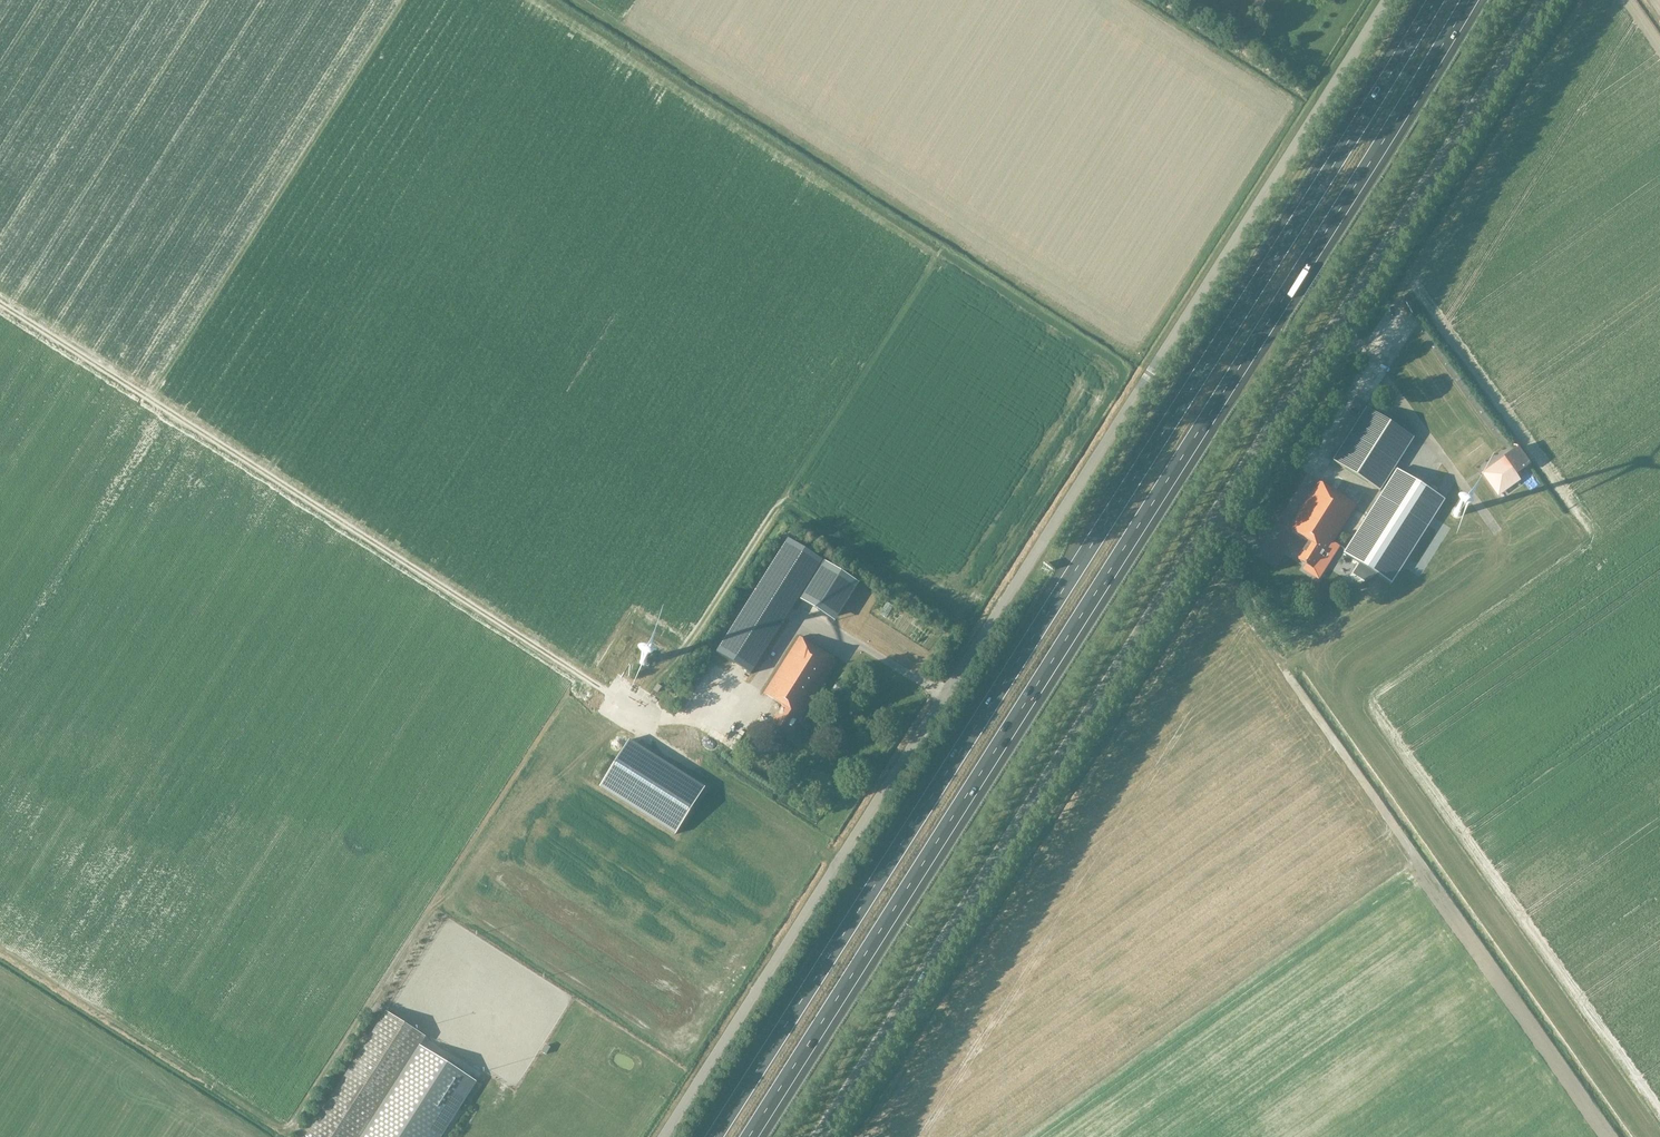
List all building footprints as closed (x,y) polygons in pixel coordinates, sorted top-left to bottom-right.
[(1332,461),(1380,491),(1413,438),(1365,408),(1332,461)] [(1529,465),(1517,448),(1488,469),(1500,485),(1529,465)] [(1397,471),(1344,554),(1361,564),(1356,572),(1366,582),(1377,574),(1391,583),(1444,501),(1397,471)] [(1322,559),(1357,504),(1319,479),(1289,526),(1309,539),(1297,559),(1305,565),(1302,569),(1318,579),(1328,563),(1322,559)] [(716,652),(752,674),(823,561),(787,539),(716,652)] [(771,724),(788,735),(794,724),(797,724),(836,662),(800,638),(763,693),(783,707),(771,724)] [(737,704),(729,713),(740,723),(748,714),(737,704)] [(704,787),(629,740),(599,787),(675,835),(704,787)] [(418,1042),(424,1033),(384,1008),(303,1134),(307,1136),(357,1136),(418,1042)] [(357,1136),(436,1136),(474,1078),(418,1042),(357,1136)]
